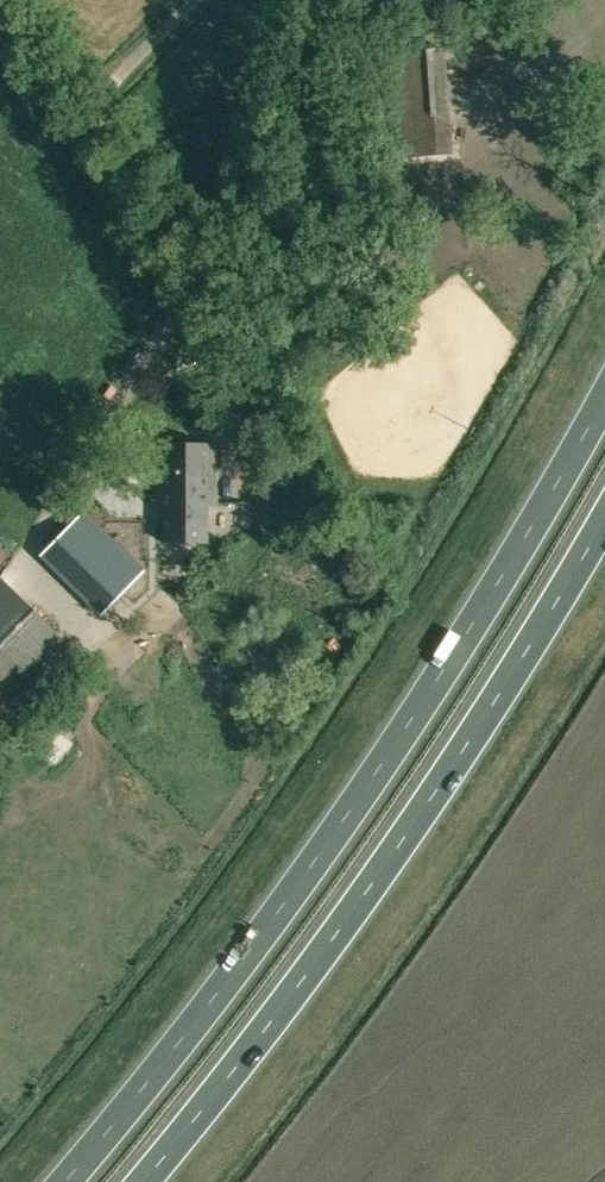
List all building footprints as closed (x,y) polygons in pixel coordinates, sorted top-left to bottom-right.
[(159,443),(159,517),(164,517),(164,543),(208,543),(208,505),(218,505),(218,490),(213,490),(213,443),(159,443)] [(309,507),(295,508),(295,523),(310,521),(309,507)] [(103,611),(141,572),(82,515),(44,554),(103,611)] [(0,580),(0,713),(66,645),(0,580)]
